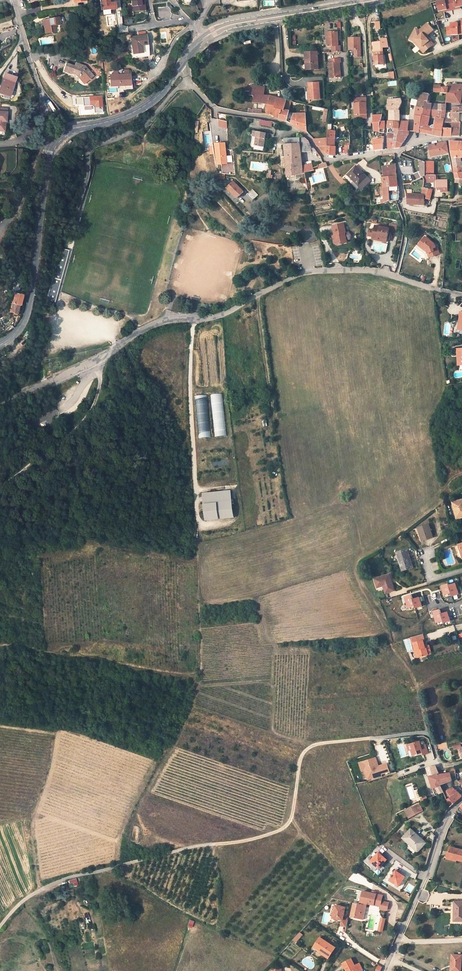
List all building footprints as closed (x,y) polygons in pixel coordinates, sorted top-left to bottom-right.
[(101,10),(110,9),(110,10),(116,9),(115,2),(110,3),(109,0),(100,0),(101,10)] [(140,0),(131,0),(132,12),(141,11),(140,0)] [(456,8),(460,7),(461,6),(461,0),(442,0),(437,1),(439,12),(444,11),(447,10),(448,11),(457,9),(456,8)] [(56,32),(55,24),(63,23),(64,22),(64,21),(65,21),(65,20),(64,19),(64,18),(63,17),(62,17),(61,17),(43,20),(45,34),(56,32)] [(425,37),(433,29),(427,23),(419,30),(415,28),(411,37),(416,39),(423,47),(422,47),(426,52),(434,44),(430,40),(429,41),(425,37)] [(458,26),(458,23),(451,23),(451,27),(447,27),(447,35),(461,34),(461,26),(458,26)] [(338,45),(337,31),(326,32),(326,39),(327,46),(332,46),(332,53),(341,52),(340,45),(338,45)] [(146,35),(131,37),(133,54),(135,54),(135,58),(149,56),(149,46),(148,45),(148,44),(147,44),(146,35)] [(355,57),(361,57),(360,37),(348,38),(349,50),(355,50),(355,57)] [(423,47),(416,39),(411,37),(410,40),(414,42),(424,53),(426,52),(422,47),(423,47)] [(383,52),(383,48),(389,47),(387,38),(382,39),(382,43),(379,43),(379,42),(373,42),(374,52),(383,52)] [(307,53),(308,63),(310,63),(310,70),(318,69),(317,52),(307,53)] [(375,65),(384,64),(383,52),(374,52),(374,53),(375,56),(374,56),(375,65)] [(340,62),(340,58),(330,59),(330,64),(329,64),(330,78),(341,77),(340,67),(339,67),(339,62),(340,62)] [(91,76),(82,66),(76,64),(75,68),(63,63),(59,72),(67,75),(68,73),(76,76),(77,76),(84,83),(91,76)] [(125,85),(130,85),(130,76),(131,76),(131,72),(130,73),(130,74),(128,74),(124,75),(117,75),(113,75),(110,75),(110,86),(119,85),(119,89),(125,89),(125,87),(125,85)] [(5,73),(0,87),(0,93),(9,96),(16,77),(5,73)] [(320,99),(319,83),(309,83),(309,88),(308,88),(308,92),(306,92),(307,100),(320,99)] [(285,110),(286,105),(287,100),(285,99),(271,96),(264,96),(265,87),(251,86),(251,87),(245,86),(245,92),(247,92),(247,95),(253,96),(252,98),(254,98),(254,103),(266,104),(266,107),(268,108),(267,114),(275,116),(275,117),(279,119),(282,110),(285,110)] [(443,97),(449,98),(448,104),(461,106),(461,88),(451,87),(450,90),(445,90),(443,90),(443,95),(443,97)] [(432,111),(433,111),(433,105),(434,105),(430,104),(431,96),(419,94),(419,99),(417,108),(432,111)] [(101,96),(74,97),(74,106),(93,105),(94,114),(102,114),(101,96)] [(367,111),(367,97),(355,98),(355,112),(367,111)] [(391,110),(391,121),(400,122),(400,121),(400,116),(400,109),(403,102),(402,99),(389,100),(388,110),(390,110),(391,110)] [(289,106),(286,105),(285,110),(282,110),(279,119),(286,121),(289,111),(288,111),(289,106)] [(421,116),(430,118),(432,111),(417,108),(416,114),(414,114),(414,117),(416,118),(416,133),(421,133),(421,124),(421,116)] [(421,124),(421,133),(425,134),(444,138),(445,125),(446,122),(439,121),(440,112),(439,112),(433,111),(432,111),(430,118),(421,116),(421,124)] [(454,119),(446,119),(447,113),(440,112),(439,121),(446,122),(445,125),(447,125),(454,126),(454,125),(454,119)] [(306,114),(295,114),(292,124),(307,132),(306,114)] [(384,121),(382,121),(383,116),(383,115),(373,116),(374,131),(380,132),(380,129),(385,129),(385,121),(384,121)] [(454,125),(461,125),(461,115),(454,115),(454,119),(454,125)] [(400,122),(391,121),(389,121),(388,127),(388,133),(395,134),(395,133),(399,134),(399,131),(400,131),(400,122)] [(400,122),(400,131),(408,131),(409,122),(401,121),(400,121),(400,122)] [(447,125),(445,125),(444,138),(461,138),(461,125),(454,125),(454,126),(453,131),(447,130),(447,125)] [(266,138),(267,133),(254,131),(253,137),(257,137),(255,146),(264,147),(266,138)] [(409,131),(408,131),(400,131),(399,131),(399,134),(395,133),(395,134),(395,135),(388,134),(388,143),(387,145),(393,145),(393,149),(400,148),(406,139),(407,137),(408,135),(409,131)] [(314,139),(319,147),(326,146),(335,147),(335,139),(328,138),(314,139)] [(461,162),(461,158),(461,142),(450,141),(451,150),(454,168),(461,167),(461,162)] [(431,156),(449,153),(447,142),(438,144),(439,146),(435,147),(435,144),(429,145),(431,156)] [(225,143),(216,144),(218,165),(227,164),(225,143)] [(301,152),(312,152),(311,147),(310,144),(300,145),(301,152)] [(301,152),(300,145),(285,145),(285,153),(287,177),(297,175),(303,173),(314,170),(312,164),(302,166),(301,152)] [(336,147),(335,147),(326,146),(319,147),(322,151),(327,154),(334,155),(336,155),(336,147)] [(401,174),(413,174),(412,160),(400,161),(401,174)] [(421,171),(414,174),(417,180),(423,177),(426,176),(426,175),(426,172),(426,164),(426,162),(421,160),(420,167),(421,171)] [(396,171),(396,165),(382,167),(384,177),(397,176),(396,171)] [(362,189),(371,180),(356,166),(347,175),(362,189)] [(454,168),(456,178),(456,180),(456,183),(461,183),(461,167),(454,168)] [(313,183),(326,181),(324,168),(319,169),(320,172),(315,173),(316,176),(312,177),(313,183)] [(448,192),(447,180),(438,180),(438,175),(434,175),(426,175),(426,176),(423,177),(425,180),(425,181),(429,181),(429,182),(434,182),(434,184),(436,184),(436,186),(436,188),(438,188),(438,190),(441,190),(441,192),(448,192)] [(384,188),(389,187),(398,187),(398,186),(397,181),(397,176),(384,177),(382,177),(383,186),(384,187),(384,188)] [(234,182),(227,188),(237,198),(244,192),(234,182)] [(385,203),(391,201),(389,187),(384,188),(384,187),(381,188),(381,191),(384,191),(384,195),(385,197),(377,198),(378,204),(385,203)] [(399,187),(398,187),(389,187),(391,201),(399,200),(399,196),(399,193),(399,187)] [(253,189),(247,195),(253,200),(258,195),(253,189)] [(408,199),(408,204),(420,205),(420,206),(424,206),(424,195),(422,195),(408,194),(408,199)] [(343,227),(332,230),(335,240),(332,240),(334,248),(338,250),(342,249),(342,246),(347,245),(346,242),(344,240),(343,240),(343,238),(346,237),(343,227)] [(374,239),(379,240),(380,239),(388,240),(390,233),(394,234),(395,228),(391,227),(390,230),(377,228),(374,239)] [(435,252),(434,248),(422,243),(419,251),(426,254),(428,258),(430,258),(432,261),(439,258),(436,252),(435,252)] [(21,295),(21,294),(15,293),(10,312),(17,314),(19,305),(20,305),(22,296),(21,295)] [(223,394),(211,395),(214,437),(226,436),(223,394)] [(207,395),(195,397),(199,438),(211,437),(207,395)] [(231,492),(212,494),(213,503),(204,504),(205,511),(217,509),(218,516),(233,514),(231,492)] [(213,503),(212,494),(203,495),(204,504),(213,503)] [(453,502),(456,514),(458,513),(459,518),(461,517),(461,500),(453,502)] [(418,528),(422,541),(433,538),(429,524),(418,528)] [(407,550),(397,553),(403,570),(411,568),(408,559),(410,559),(407,550)] [(395,591),(390,574),(374,579),(377,586),(383,585),(383,586),(385,593),(395,591)] [(445,595),(451,593),(452,596),(459,594),(455,583),(449,585),(449,584),(442,586),(445,595)] [(408,608),(415,606),(415,608),(422,606),(419,597),(413,599),(412,595),(405,597),(408,608)] [(437,623),(443,621),(444,623),(450,621),(448,612),(441,614),(440,609),(433,611),(437,623)] [(424,640),(425,640),(423,634),(410,638),(412,643),(413,643),(415,650),(416,650),(418,657),(432,654),(429,645),(425,646),(424,640)] [(423,755),(428,753),(425,745),(421,746),(420,741),(407,745),(409,751),(412,750),(413,755),(418,754),(417,752),(419,752),(420,753),(423,752),(423,755)] [(374,758),(360,764),(363,771),(366,769),(370,780),(384,775),(383,773),(389,771),(386,763),(379,766),(377,766),(374,758)] [(451,773),(439,774),(436,766),(427,768),(436,796),(444,792),(440,783),(452,781),(451,773)] [(452,796),(447,799),(450,806),(459,798),(461,796),(458,792),(456,791),(453,787),(448,790),(450,793),(452,796)] [(422,811),(423,810),(419,802),(405,809),(409,818),(422,811)] [(411,829),(403,838),(418,852),(425,844),(419,838),(420,837),(411,829)] [(450,847),(447,857),(461,861),(461,850),(450,847)] [(387,860),(382,855),(383,854),(380,851),(371,861),(379,868),(387,860)] [(405,877),(399,873),(400,872),(396,870),(390,880),(399,886),(405,877)] [(360,904),(354,903),(351,913),(350,917),(355,918),(355,917),(364,919),(367,903),(380,906),(380,908),(387,910),(389,903),(382,901),(383,895),(363,891),(360,904)] [(454,902),(454,922),(461,922),(461,902),(454,902)] [(333,918),(342,920),(341,926),(346,927),(348,919),(343,918),(345,907),(336,905),(333,918)] [(299,931),(292,940),(296,943),(303,934),(299,931)] [(337,948),(321,937),(315,946),(322,951),(323,950),(332,955),(337,948)] [(452,955),(451,970),(455,970),(461,970),(461,955),(452,955)] [(360,964),(355,966),(352,959),(344,962),(347,970),(363,970),(360,964)]
